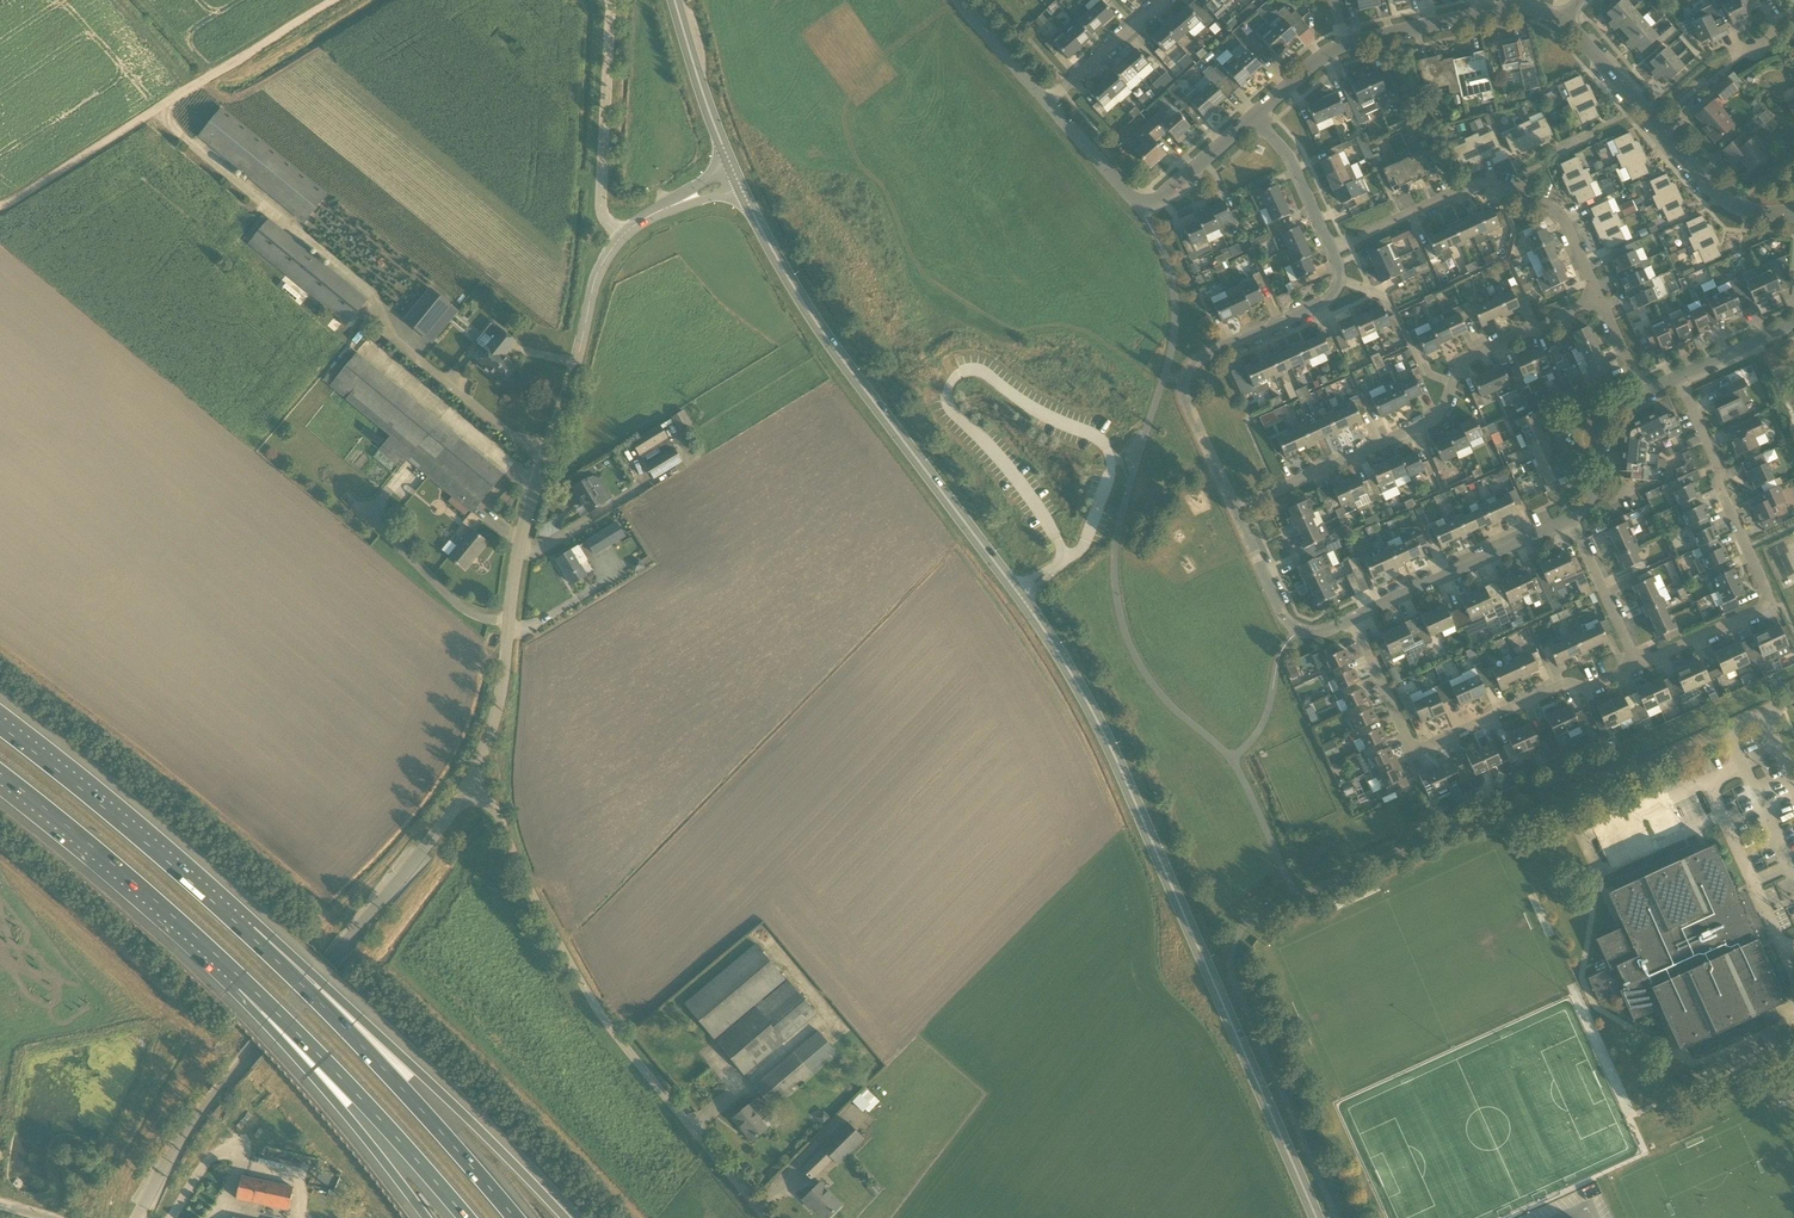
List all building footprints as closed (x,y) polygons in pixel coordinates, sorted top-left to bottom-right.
[(1112,2),(1110,0),(1100,0),(1101,1),(1089,11),(1102,26),(1114,15),(1106,7),(1112,2)] [(1228,1),(1230,0),(1205,0),(1202,2),(1217,19),(1228,10),(1224,5),(1228,1)] [(1353,3),(1357,2),(1359,11),(1379,6),(1378,0),(1353,0),(1353,3)] [(1611,27),(1633,9),(1625,0),(1622,0),(1604,16),(1610,22),(1608,24),(1611,27)] [(1652,8),(1657,4),(1654,0),(1652,0),(1648,3),(1652,8)] [(1745,12),(1744,12),(1738,0),(1712,0),(1715,7),(1722,4),(1723,6),(1732,25),(1747,17),(1745,12)] [(1744,12),(1745,12),(1759,4),(1757,0),(1738,0),(1744,12)] [(1048,8),(1053,14),(1060,8),(1055,2),(1048,8)] [(1250,16),(1258,9),(1252,3),(1245,10),(1250,16)] [(1662,9),(1657,4),(1652,8),(1657,14),(1662,9)] [(1714,5),(1688,18),(1701,42),(1710,38),(1713,41),(1728,33),(1714,5)] [(1205,27),(1211,22),(1214,20),(1204,9),(1196,16),(1188,7),(1176,18),(1188,32),(1200,22),(1205,27)] [(1285,7),(1278,13),(1276,10),(1264,21),(1267,24),(1286,45),(1286,44),(1297,35),(1291,29),(1298,22),(1302,19),(1296,12),(1292,15),(1285,7)] [(1616,29),(1621,35),(1641,18),(1633,9),(1611,27),(1614,31),(1616,29)] [(1241,20),(1243,23),(1246,20),(1250,16),(1245,10),(1240,14),(1238,16),(1241,20)] [(1079,24),(1090,36),(1102,26),(1089,11),(1077,22),(1079,24)] [(1042,14),(1035,21),(1041,28),(1048,21),(1042,14)] [(1226,23),(1231,29),(1240,22),(1235,16),(1226,23)] [(1176,18),(1164,28),(1176,43),(1188,32),(1176,18)] [(1641,18),(1621,35),(1627,42),(1625,43),(1628,47),(1649,28),(1641,18)] [(1215,23),(1209,28),(1215,35),(1221,29),(1215,23)] [(1092,38),(1090,36),(1079,24),(1067,34),(1080,49),(1092,38)] [(1256,33),(1249,38),(1249,39),(1262,54),(1269,48),(1277,57),(1288,47),(1286,44),(1286,45),(1267,24),(1256,34),(1256,33)] [(1677,31),(1673,26),(1667,31),(1671,35),(1677,31)] [(1231,33),(1241,45),(1247,51),(1236,60),(1250,76),(1261,67),(1255,60),(1262,54),(1249,39),(1249,38),(1239,27),(1231,33)] [(1050,39),(1051,39),(1045,44),(1054,55),(1060,50),(1068,59),(1080,49),(1067,34),(1062,28),(1050,39)] [(1165,53),(1176,43),(1164,28),(1152,39),(1160,48),(1154,52),(1164,63),(1169,58),(1165,53)] [(1639,55),(1656,40),(1658,38),(1649,28),(1628,47),(1631,50),(1633,49),(1639,55)] [(1662,35),(1666,40),(1671,35),(1667,31),(1662,35)] [(1679,38),(1688,48),(1683,43),(1688,38),(1684,33),(1679,38)] [(1658,38),(1656,40),(1660,45),(1666,40),(1662,35),(1658,38)] [(1522,80),(1525,91),(1529,90),(1540,88),(1529,40),(1520,41),(1519,38),(1497,44),(1502,66),(1521,62),(1525,80),(1522,80)] [(1688,38),(1683,43),(1687,48),(1692,43),(1688,38)] [(1687,48),(1688,48),(1691,52),(1696,48),(1693,44),(1692,43),(1687,48)] [(1201,60),(1207,53),(1203,48),(1196,54),(1201,60)] [(1654,76),(1675,58),(1667,48),(1647,65),(1652,71),(1651,73),(1654,76)] [(1691,52),(1696,57),(1697,56),(1699,54),(1700,53),(1696,48),(1691,52)] [(1124,60),(1136,74),(1148,64),(1155,71),(1160,66),(1151,56),(1146,61),(1136,49),(1124,60)] [(1460,90),(1480,86),(1483,101),(1493,98),(1486,64),(1483,53),(1483,52),(1473,54),(1473,56),(1453,60),(1453,58),(1452,58),(1459,90),(1460,90)] [(1483,53),(1486,64),(1491,62),(1489,52),(1483,53)] [(1193,61),(1187,53),(1181,58),(1187,65),(1193,61)] [(1220,64),(1213,70),(1223,82),(1224,82),(1223,81),(1230,75),(1241,88),(1252,78),(1250,76),(1236,60),(1236,61),(1232,56),(1221,65),(1220,64)] [(1432,89),(1448,86),(1450,96),(1461,93),(1460,90),(1459,90),(1452,58),(1438,61),(1437,57),(1419,61),(1425,86),(1431,85),(1432,89)] [(1675,58),(1654,76),(1657,80),(1659,79),(1664,85),(1684,68),(1675,58)] [(1136,74),(1124,60),(1112,71),(1113,72),(1124,85),(1136,74)] [(1197,88),(1214,108),(1225,98),(1216,88),(1222,82),(1223,83),(1223,82),(1213,70),(1209,66),(1202,72),(1206,77),(1195,86),(1197,88)] [(1388,106),(1386,102),(1398,96),(1390,77),(1381,81),(1377,71),(1363,78),(1365,80),(1378,109),(1378,110),(1388,106)] [(1124,85),(1113,72),(1101,83),(1114,97),(1126,87),(1124,85)] [(1713,90),(1724,102),(1744,85),(1733,72),(1713,90)] [(1166,73),(1160,79),(1166,86),(1172,80),(1166,73)] [(1748,73),(1746,81),(1753,83),(1755,75),(1748,73)] [(1563,83),(1564,84),(1557,87),(1563,100),(1566,99),(1569,105),(1593,94),(1589,85),(1585,87),(1580,76),(1563,83)] [(1366,115),(1378,109),(1365,80),(1352,86),(1355,94),(1347,98),(1349,102),(1359,125),(1368,121),(1366,115)] [(1092,107),(1102,118),(1107,113),(1102,108),(1114,97),(1101,83),(1090,93),(1098,102),(1092,107)] [(1174,84),(1167,90),(1171,94),(1177,88),(1174,84)] [(1216,110),(1214,108),(1197,88),(1186,97),(1184,95),(1177,101),(1190,117),(1197,110),(1205,120),(1216,110)] [(1538,93),(1542,101),(1553,96),(1549,88),(1538,93)] [(1525,91),(1522,92),(1524,99),(1531,97),(1529,90),(1525,91)] [(1138,100),(1143,105),(1151,99),(1145,94),(1138,100)] [(1355,115),(1349,102),(1342,105),(1337,94),(1322,101),(1330,118),(1345,111),(1348,118),(1355,115)] [(1597,104),(1593,94),(1569,105),(1572,113),(1576,111),(1582,124),(1599,117),(1594,105),(1597,104)] [(1330,118),(1322,101),(1308,107),(1313,118),(1306,121),(1312,134),(1318,132),(1319,131),(1316,124),(1330,118)] [(1715,142),(1720,138),(1725,144),(1736,134),(1730,128),(1735,124),(1721,108),(1714,101),(1696,117),(1709,132),(1707,133),(1715,142)] [(1493,104),(1485,106),(1486,113),(1495,112),(1493,104)] [(1136,107),(1129,113),(1134,119),(1139,114),(1141,113),(1136,107)] [(1518,110),(1521,116),(1527,113),(1524,107),(1518,110)] [(305,222),(327,195),(221,109),(199,136),(305,222)] [(1141,113),(1139,114),(1148,123),(1153,120),(1144,110),(1141,113)] [(1167,131),(1170,134),(1178,143),(1183,139),(1180,137),(1183,134),(1184,134),(1191,128),(1183,119),(1179,114),(1172,120),(1165,112),(1163,110),(1153,120),(1148,123),(1160,137),(1167,131)] [(1550,114),(1552,120),(1560,116),(1558,110),(1550,114)] [(1765,111),(1758,118),(1761,121),(1768,115),(1765,111)] [(1523,123),(1534,148),(1543,144),(1542,140),(1553,135),(1545,118),(1531,124),(1530,120),(1523,123)] [(1480,119),(1469,124),(1473,132),(1484,127),(1480,119)] [(1391,131),(1401,127),(1397,120),(1388,124),(1391,131)] [(1135,135),(1144,145),(1136,152),(1150,168),(1165,155),(1154,143),(1160,137),(1148,123),(1135,135)] [(1518,130),(1504,136),(1512,153),(1523,148),(1525,152),(1534,148),(1523,123),(1516,126),(1518,130)] [(1464,124),(1455,126),(1457,133),(1466,131),(1464,124)] [(1477,134),(1471,137),(1482,161),(1491,156),(1489,153),(1501,148),(1493,131),(1479,137),(1477,134)] [(1613,140),(1619,154),(1616,156),(1619,162),(1643,151),(1639,142),(1635,144),(1630,133),(1613,140)] [(1363,134),(1355,138),(1358,143),(1366,140),(1363,134)] [(1473,165),(1482,161),(1471,137),(1464,140),(1465,143),(1452,149),(1460,166),(1471,161),(1473,165)] [(1757,166),(1765,176),(1770,172),(1763,164),(1772,157),(1755,137),(1745,145),(1738,138),(1723,151),(1734,164),(1739,159),(1750,171),(1757,166)] [(1425,140),(1419,142),(1422,149),(1428,147),(1425,140)] [(1326,177),(1343,169),(1337,155),(1344,152),(1343,150),(1350,147),(1348,142),(1328,151),(1331,157),(1320,162),(1326,177)] [(1597,144),(1601,154),(1606,152),(1602,142),(1597,144)] [(1412,157),(1421,177),(1428,174),(1429,176),(1436,173),(1432,163),(1426,150),(1419,153),(1419,154),(1412,157)] [(1631,179),(1632,181),(1649,173),(1643,162),(1647,161),(1643,151),(1619,162),(1621,169),(1619,170),(1624,182),(1631,179)] [(1382,162),(1378,153),(1373,156),(1377,164),(1382,162)] [(1377,164),(1373,156),(1366,159),(1370,168),(1377,164)] [(1412,157),(1412,156),(1404,160),(1398,163),(1407,184),(1414,180),(1415,182),(1422,179),(1421,177),(1412,157)] [(1561,177),(1566,186),(1590,175),(1587,169),(1583,171),(1577,157),(1560,164),(1565,175),(1561,177)] [(1594,164),(1597,170),(1602,168),(1599,162),(1594,164)] [(1356,163),(1351,166),(1357,176),(1362,174),(1356,163)] [(1407,184),(1398,163),(1391,166),(1391,165),(1382,169),(1388,183),(1389,183),(1393,192),(1401,189),(1400,187),(1407,184)] [(1616,164),(1607,168),(1609,172),(1618,168),(1616,164)] [(1351,166),(1343,169),(1326,177),(1333,191),(1336,190),(1350,184),(1350,183),(1353,182),(1357,180),(1351,166)] [(1666,174),(1649,182),(1655,195),(1652,197),(1655,204),(1679,193),(1675,184),(1671,185),(1666,174)] [(1593,183),(1590,175),(1566,186),(1570,196),(1573,194),(1579,205),(1595,197),(1589,184),(1593,183)] [(1609,178),(1600,182),(1604,190),(1606,189),(1607,192),(1614,189),(1609,178)] [(1357,206),(1361,204),(1370,200),(1367,193),(1360,196),(1353,182),(1350,183),(1350,184),(1336,190),(1343,204),(1354,199),(1357,206)] [(1259,194),(1266,208),(1283,200),(1277,186),(1266,191),(1263,184),(1250,190),(1253,197),(1259,194)] [(1679,193),(1655,204),(1658,211),(1662,209),(1668,223),(1685,215),(1680,204),(1683,202),(1679,193)] [(1290,215),(1283,200),(1266,208),(1272,222),(1266,225),(1269,232),(1282,227),(1279,220),(1290,215)] [(1623,204),(1628,215),(1637,211),(1631,200),(1623,204)] [(1613,214),(1607,201),(1590,209),(1595,220),(1591,222),(1596,231),(1620,220),(1617,213),(1613,214)] [(1211,212),(1221,234),(1236,228),(1235,226),(1242,223),(1236,210),(1229,213),(1224,202),(1209,209),(1211,212)] [(1645,208),(1642,203),(1636,206),(1639,212),(1639,211),(1645,208)] [(1500,228),(1507,225),(1501,211),(1494,214),(1492,210),(1484,213),(1483,211),(1478,213),(1487,234),(1494,231),(1492,228),(1499,225),(1500,228)] [(1208,243),(1222,236),(1221,234),(1211,212),(1197,218),(1198,222),(1208,243)] [(1473,237),(1477,245),(1484,242),(1490,239),(1489,239),(1487,234),(1478,213),(1473,215),(1474,218),(1466,222),(1473,237)] [(1519,228),(1513,215),(1506,219),(1512,231),(1519,228)] [(1691,245),(1715,234),(1711,225),(1707,227),(1702,215),(1685,223),(1692,237),(1688,239),(1691,245)] [(347,324),(367,300),(269,220),(249,244),(347,324)] [(1620,220),(1596,231),(1600,240),(1603,238),(1609,250),(1625,242),(1619,229),(1623,227),(1620,220)] [(1182,242),(1188,255),(1209,246),(1208,243),(1198,222),(1184,228),(1189,239),(1182,242)] [(1473,237),(1466,222),(1459,225),(1458,222),(1452,225),(1462,245),(1467,243),(1466,240),(1473,237)] [(1651,233),(1658,230),(1654,222),(1647,225),(1651,233)] [(1448,230),(1441,233),(1448,249),(1456,245),(1457,248),(1462,245),(1452,225),(1447,227),(1448,230)] [(1531,251),(1552,241),(1550,236),(1547,237),(1544,229),(1539,232),(1536,225),(1523,231),(1525,238),(1528,236),(1532,245),(1529,246),(1531,251)] [(1288,249),(1305,242),(1298,227),(1285,233),(1282,227),(1269,232),(1249,241),(1253,248),(1272,239),(1278,253),(1287,249),(1288,249)] [(1392,244),(1413,234),(1410,227),(1376,243),(1379,249),(1368,254),(1375,269),(1393,261),(1392,261),(1399,258),(1392,244)] [(1637,231),(1641,238),(1648,235),(1644,228),(1637,231)] [(1452,257),(1448,249),(1441,233),(1433,237),(1432,234),(1427,236),(1430,244),(1423,247),(1429,260),(1441,255),(1444,261),(1452,257)] [(1715,234),(1691,245),(1694,253),(1698,251),(1704,264),(1721,256),(1716,245),(1719,243),(1715,234)] [(1769,241),(1768,244),(1769,247),(1773,248),(1776,247),(1777,244),(1776,241),(1772,239),(1769,241)] [(1555,247),(1552,241),(1531,251),(1534,256),(1536,254),(1540,262),(1555,255),(1552,248),(1555,247)] [(1311,256),(1305,242),(1288,249),(1294,264),(1308,258),(1311,256)] [(1617,250),(1620,257),(1612,261),(1618,273),(1626,269),(1640,263),(1639,263),(1633,250),(1636,248),(1634,242),(1617,250)] [(1668,245),(1671,253),(1677,250),(1673,243),(1668,245)] [(1234,246),(1228,248),(1230,252),(1232,257),(1238,254),(1234,246)] [(1426,263),(1420,248),(1415,251),(1421,265),(1426,263)] [(1496,252),(1490,255),(1493,262),(1499,259),(1496,253),(1496,252)] [(1218,265),(1223,263),(1227,261),(1224,255),(1215,259),(1218,265)] [(1559,263),(1555,255),(1540,262),(1543,270),(1541,271),(1543,276),(1564,267),(1562,261),(1559,263)] [(1783,256),(1755,269),(1758,275),(1768,297),(1781,291),(1776,280),(1788,275),(1789,268),(1783,256)] [(1315,272),(1308,258),(1294,264),(1284,268),(1294,289),(1307,284),(1304,277),(1315,272)] [(1393,261),(1375,269),(1382,283),(1399,276),(1402,282),(1429,270),(1426,263),(1421,265),(1405,272),(1399,258),(1392,261),(1393,261)] [(1263,271),(1270,267),(1267,259),(1259,262),(1263,271)] [(1648,282),(1648,281),(1643,270),(1651,266),(1648,259),(1639,263),(1640,263),(1626,269),(1629,276),(1621,280),(1626,292),(1634,288),(1648,282)] [(1189,265),(1193,274),(1201,271),(1196,262),(1189,265)] [(1470,264),(1473,270),(1479,268),(1476,262),(1470,264)] [(1217,274),(1221,272),(1226,270),(1223,263),(1218,265),(1214,267),(1217,274)] [(1470,264),(1464,267),(1467,273),(1473,270),(1470,264)] [(1691,264),(1681,269),(1682,270),(1678,272),(1680,277),(1684,275),(1684,276),(1694,272),(1691,264)] [(1514,268),(1516,273),(1523,270),(1520,265),(1514,268)] [(1256,266),(1249,269),(1253,276),(1260,273),(1256,266)] [(1566,272),(1564,267),(1543,276),(1537,279),(1542,292),(1546,299),(1566,290),(1563,283),(1567,281),(1564,273),(1566,272)] [(1486,270),(1481,272),(1484,279),(1489,277),(1486,270)] [(1516,273),(1519,279),(1525,276),(1523,270),(1516,273)] [(1265,285),(1260,273),(1253,276),(1255,282),(1241,289),(1243,292),(1249,306),(1263,299),(1258,288),(1265,285)] [(1736,278),(1736,279),(1743,295),(1749,292),(1755,303),(1768,297),(1758,275),(1745,282),(1742,275),(1736,278)] [(1635,310),(1668,295),(1659,276),(1648,281),(1648,282),(1634,288),(1637,295),(1629,298),(1635,310)] [(1513,278),(1507,280),(1511,288),(1517,286),(1513,278)] [(1736,279),(1716,288),(1729,316),(1733,315),(1733,313),(1741,309),(1737,300),(1744,297),(1743,295),(1736,279)] [(1529,283),(1528,283),(1522,286),(1525,293),(1532,290),(1529,283)] [(1517,286),(1511,288),(1510,289),(1511,292),(1503,296),(1502,293),(1498,295),(1507,316),(1512,314),(1511,311),(1519,307),(1517,303),(1523,300),(1517,286)] [(1694,291),(1702,307),(1705,315),(1712,312),(1716,321),(1725,317),(1725,318),(1729,316),(1716,288),(1716,287),(1704,293),(1701,287),(1694,291)] [(404,320),(425,337),(426,335),(433,341),(445,326),(438,321),(451,305),(430,288),(404,320)] [(1243,292),(1228,298),(1236,316),(1251,309),(1249,306),(1243,292)] [(1424,298),(1427,304),(1436,300),(1433,294),(1424,298)] [(1507,316),(1498,295),(1492,297),(1494,300),(1486,304),(1493,319),(1501,316),(1502,319),(1507,316)] [(1210,299),(1204,302),(1210,315),(1217,312),(1221,322),(1236,316),(1228,298),(1213,305),(1210,299)] [(1486,322),(1493,319),(1486,304),(1478,307),(1476,304),(1470,307),(1468,303),(1463,305),(1469,318),(1471,323),(1478,320),(1481,328),(1487,325),(1486,322)] [(1463,321),(1469,318),(1465,309),(1463,305),(1457,308),(1460,314),(1445,321),(1453,338),(1467,332),(1463,321)] [(1400,328),(1394,315),(1387,318),(1382,307),(1368,314),(1376,331),(1390,325),(1393,332),(1400,328)] [(1705,315),(1702,307),(1690,312),(1689,309),(1681,313),(1683,316),(1689,329),(1695,326),(1699,335),(1712,329),(1705,315)] [(1368,314),(1354,320),(1360,334),(1359,334),(1361,338),(1376,331),(1368,314)] [(1662,322),(1664,325),(1670,337),(1677,334),(1681,343),(1693,338),(1689,329),(1683,316),(1671,321),(1670,318),(1662,322)] [(1360,334),(1354,320),(1352,317),(1337,324),(1342,335),(1336,338),(1342,351),(1348,348),(1345,341),(1359,334),(1360,334)] [(1661,319),(1650,323),(1651,327),(1644,330),(1651,347),(1658,343),(1662,352),(1674,346),(1670,337),(1664,325),(1662,322),(1661,319)] [(1445,321),(1431,328),(1430,328),(1432,332),(1432,331),(1439,345),(1453,338),(1445,321)] [(486,371),(488,369),(503,382),(515,367),(503,357),(516,342),(502,330),(501,332),(491,323),(475,344),(488,354),(478,365),(486,371)] [(1573,343),(1575,348),(1597,338),(1594,333),(1592,335),(1588,327),(1572,334),(1576,342),(1573,343)] [(1415,331),(1408,334),(1414,347),(1420,344),(1425,355),(1440,348),(1439,345),(1432,331),(1432,332),(1418,338),(1415,331)] [(1325,356),(1337,351),(1331,337),(1325,340),(1321,332),(1316,335),(1317,338),(1310,341),(1317,357),(1324,353),(1325,356)] [(1599,344),(1597,338),(1575,348),(1578,353),(1581,352),(1584,359),(1600,352),(1596,345),(1599,344)] [(1317,357),(1310,341),(1302,345),(1301,342),(1296,344),(1305,365),(1310,363),(1309,360),(1317,357)] [(1560,355),(1554,342),(1547,345),(1550,351),(1553,358),(1560,355)] [(1305,365),(1296,344),(1290,346),(1292,349),(1284,353),(1291,368),(1299,365),(1300,367),(1305,365)] [(1541,378),(1552,373),(1555,379),(1554,381),(1560,393),(1568,389),(1559,371),(1556,364),(1556,363),(1553,358),(1550,351),(1543,354),(1541,349),(1534,353),(1532,350),(1527,352),(1537,373),(1538,372),(1541,378)] [(407,460),(472,512),(504,474),(358,351),(329,385),(390,436),(379,451),(400,468),(407,460)] [(1398,362),(1410,357),(1408,351),(1400,354),(1401,355),(1396,357),(1398,362)] [(1511,369),(1514,375),(1517,382),(1520,388),(1520,389),(1527,386),(1522,376),(1530,372),(1531,375),(1537,373),(1527,352),(1522,355),(1523,358),(1515,361),(1517,366),(1511,369)] [(1600,352),(1584,359),(1588,367),(1584,369),(1587,374),(1608,364),(1606,359),(1603,360),(1600,352)] [(1291,368),(1284,353),(1277,356),(1275,353),(1270,356),(1279,376),(1285,374),(1283,372),(1291,368)] [(1370,357),(1373,363),(1382,359),(1379,353),(1370,357)] [(1562,360),(1560,355),(1553,358),(1556,363),(1562,360)] [(1279,376),(1270,356),(1265,358),(1266,361),(1258,364),(1265,379),(1273,376),(1274,379),(1279,376)] [(1382,359),(1373,363),(1376,370),(1385,366),(1382,359)] [(1241,378),(1247,391),(1254,388),(1259,386),(1258,383),(1265,379),(1258,364),(1251,368),(1250,365),(1244,367),(1248,375),(1241,378)] [(1589,379),(1592,377),(1596,385),(1611,378),(1608,370),(1611,369),(1608,364),(1587,374),(1589,379)] [(1368,375),(1375,372),(1372,366),(1365,369),(1368,375)] [(1418,367),(1411,370),(1414,377),(1399,383),(1401,387),(1408,400),(1422,394),(1417,383),(1424,380),(1418,367)] [(1502,367),(1488,374),(1495,391),(1498,398),(1502,396),(1520,388),(1517,382),(1514,375),(1507,378),(1502,367)] [(1495,391),(1488,374),(1473,380),(1478,391),(1471,394),(1477,407),(1484,404),(1481,398),(1495,391)] [(1568,382),(1575,379),(1573,374),(1566,377),(1568,382)] [(1322,384),(1328,382),(1325,375),(1320,378),(1322,384)] [(1732,382),(1730,375),(1715,381),(1717,388),(1732,382)] [(1568,382),(1571,387),(1577,384),(1575,379),(1568,382)] [(1725,405),(1716,409),(1722,422),(1746,412),(1743,404),(1748,402),(1742,389),(1747,387),(1744,379),(1717,390),(1721,398),(1722,398),(1725,405)] [(1300,389),(1303,395),(1309,393),(1306,386),(1300,389)] [(1333,392),(1330,386),(1325,388),(1327,394),(1333,392)] [(1401,387),(1387,394),(1394,410),(1409,404),(1408,400),(1401,387)] [(1298,398),(1303,395),(1300,389),(1295,391),(1298,398)] [(1570,396),(1568,389),(1560,393),(1563,399),(1570,396)] [(1552,390),(1545,393),(1547,399),(1555,395),(1552,390)] [(1544,392),(1537,395),(1540,401),(1547,398),(1544,392)] [(1309,393),(1303,395),(1306,402),(1312,399),(1309,393)] [(1380,417),(1394,410),(1387,394),(1372,400),(1369,393),(1362,396),(1368,409),(1375,406),(1380,417)] [(1301,404),(1306,402),(1303,395),(1298,398),(1301,404)] [(1274,398),(1277,405),(1283,403),(1280,396),(1274,398)] [(1506,402),(1506,401),(1505,397),(1504,397),(1503,398),(1502,396),(1498,398),(1503,408),(1506,406),(1505,403),(1506,402)] [(1277,405),(1274,398),(1269,401),(1272,407),(1277,405)] [(1349,408),(1342,411),(1349,426),(1356,423),(1357,426),(1363,423),(1359,416),(1366,413),(1360,399),(1348,405),(1349,408)] [(1503,408),(1507,417),(1516,413),(1512,403),(1506,406),(1503,408)] [(1279,409),(1282,415),(1287,413),(1284,406),(1279,409)] [(1282,415),(1279,409),(1273,411),(1276,418),(1282,415)] [(1516,437),(1523,433),(1539,426),(1535,419),(1538,417),(1536,412),(1528,415),(1525,409),(1511,415),(1506,418),(1515,437),(1516,437)] [(1668,439),(1681,433),(1672,412),(1666,415),(1664,409),(1633,423),(1634,426),(1629,429),(1631,431),(1629,433),(1626,433),(1626,438),(1623,438),(1619,471),(1625,472),(1624,478),(1647,480),(1648,467),(1643,467),(1645,447),(1648,447),(1648,444),(1650,444),(1649,441),(1666,433),(1668,439)] [(684,410),(671,418),(675,425),(688,417),(685,411),(684,410)] [(1341,430),(1349,426),(1342,411),(1333,415),(1332,412),(1327,414),(1337,435),(1342,433),(1341,430)] [(1260,418),(1264,426),(1267,424),(1269,418),(1268,414),(1260,418)] [(1323,419),(1316,423),(1323,438),(1331,435),(1332,438),(1337,435),(1327,414),(1322,416),(1323,419)] [(1731,430),(1735,439),(1731,440),(1737,455),(1757,446),(1754,439),(1764,434),(1757,418),(1731,430)] [(1467,442),(1468,442),(1482,436),(1485,442),(1492,439),(1486,426),(1479,429),(1475,419),(1460,425),(1461,428),(1467,442)] [(1315,441),(1323,438),(1316,423),(1308,426),(1307,423),(1302,426),(1312,447),(1317,444),(1315,441)] [(646,465),(654,478),(682,461),(660,425),(632,442),(640,455),(658,444),(664,454),(646,465)] [(1306,449),(1312,447),(1302,426),(1296,428),(1297,431),(1290,434),(1297,450),(1305,446),(1306,449)] [(1539,426),(1523,433),(1526,441),(1524,442),(1526,447),(1548,438),(1545,433),(1542,434),(1539,426)] [(1455,452),(1469,446),(1470,445),(1468,442),(1467,442),(1461,428),(1447,435),(1448,438),(1454,452),(1455,452)] [(1281,435),(1276,437),(1270,440),(1276,454),(1282,451),(1286,458),(1291,456),(1290,453),(1297,450),(1290,434),(1282,438),(1281,435)] [(1434,445),(1439,456),(1432,459),(1438,472),(1445,468),(1442,462),(1456,455),(1455,452),(1454,452),(1448,438),(1434,445)] [(1548,438),(1526,447),(1528,452),(1531,451),(1535,459),(1550,452),(1547,444),(1550,443),(1548,438)] [(1502,443),(1496,446),(1495,446),(1497,451),(1505,448),(1502,443)] [(1664,450),(1667,457),(1674,454),(1671,447),(1664,450)] [(1766,464),(1765,463),(1774,459),(1770,450),(1761,454),(1745,462),(1749,471),(1745,473),(1749,480),(1751,479),(1755,489),(1760,486),(1763,493),(1777,487),(1774,480),(1766,463),(1766,464)] [(1674,470),(1678,479),(1685,476),(1684,475),(1698,469),(1690,451),(1682,454),(1686,463),(1685,466),(1674,470)] [(1538,473),(1559,463),(1557,458),(1554,459),(1550,452),(1535,459),(1538,467),(1536,468),(1538,473)] [(1408,473),(1407,474),(1409,477),(1424,470),(1427,477),(1433,474),(1427,461),(1421,464),(1416,453),(1402,459),(1408,473)] [(1386,463),(1394,480),(1407,474),(1408,473),(1402,459),(1400,456),(1386,463)] [(1507,465),(1510,470),(1517,467),(1514,461),(1507,465)] [(1370,483),(1376,496),(1382,493),(1396,486),(1394,480),(1386,463),(1371,469),(1376,480),(1370,483)] [(1546,485),(1544,486),(1547,492),(1560,486),(1557,479),(1562,478),(1558,470),(1561,468),(1559,463),(1538,473),(1540,478),(1543,477),(1546,485)] [(1519,473),(1517,467),(1510,470),(1512,476),(1519,473)] [(1474,479),(1483,475),(1480,468),(1471,472),(1474,479)] [(1685,476),(1678,479),(1669,483),(1679,505),(1695,498),(1699,496),(1694,483),(1689,485),(1685,476)] [(605,503),(589,478),(574,487),(589,512),(605,503)] [(1376,496),(1370,483),(1368,480),(1361,483),(1359,478),(1352,482),(1350,479),(1345,481),(1355,503),(1359,501),(1358,497),(1366,494),(1370,502),(1377,499),(1376,496)] [(1480,481),(1483,487),(1489,484),(1486,478),(1480,481)] [(1335,495),(1329,497),(1335,512),(1338,517),(1357,508),(1355,503),(1345,481),(1340,484),(1341,486),(1333,490),(1335,495)] [(1464,484),(1459,486),(1462,492),(1467,490),(1464,484)] [(1462,492),(1459,486),(1454,489),(1457,495),(1462,492)] [(1759,523),(1773,517),(1779,514),(1775,507),(1785,502),(1778,487),(1777,487),(1763,493),(1758,495),(1762,504),(1752,508),(1759,523)] [(1497,502),(1504,517),(1511,514),(1512,517),(1518,514),(1515,507),(1521,504),(1515,490),(1508,493),(1506,489),(1494,495),(1497,502)] [(1289,518),(1292,523),(1313,514),(1310,508),(1312,507),(1309,500),(1307,501),(1304,494),(1290,500),(1293,507),(1288,509),(1292,517),(1289,518)] [(1434,497),(1436,504),(1442,502),(1439,495),(1434,497)] [(1329,497),(1322,500),(1329,515),(1335,512),(1329,497)] [(1679,505),(1689,526),(1707,518),(1709,517),(1703,504),(1699,506),(1695,498),(1679,505)] [(1407,510),(1415,506),(1412,499),(1403,503),(1407,510)] [(1483,505),(1492,526),(1497,523),(1496,521),(1504,517),(1497,502),(1489,505),(1488,502),(1483,505)] [(1471,514),(1478,529),(1486,525),(1487,528),(1492,526),(1483,505),(1478,507),(1479,510),(1471,514)] [(1391,508),(1383,511),(1386,518),(1393,514),(1391,508)] [(1652,511),(1642,516),(1647,528),(1655,524),(1658,523),(1652,511)] [(1313,514),(1292,523),(1294,528),(1297,527),(1300,535),(1316,528),(1312,520),(1315,518),(1313,514)] [(1457,516),(1467,537),(1472,535),(1471,532),(1478,529),(1471,514),(1464,517),(1462,514),(1457,516)] [(1467,537),(1457,516),(1452,519),(1454,522),(1446,525),(1453,540),(1460,537),(1462,540),(1467,537)] [(1628,528),(1623,516),(1609,522),(1612,529),(1604,532),(1607,538),(1610,536),(1613,544),(1629,537),(1625,529),(1628,528)] [(1369,517),(1364,520),(1367,526),(1372,524),(1369,517)] [(1689,526),(1699,548),(1717,540),(1719,539),(1713,526),(1711,527),(1707,518),(1689,526)] [(1386,523),(1390,530),(1395,527),(1392,520),(1386,523)] [(586,541),(594,554),(625,536),(617,523),(586,541)] [(1311,545),(1315,552),(1328,546),(1328,545),(1333,543),(1324,524),(1316,528),(1300,535),(1304,542),(1301,543),(1303,549),(1311,545)] [(1437,526),(1425,531),(1431,545),(1438,542),(1441,549),(1447,546),(1445,544),(1453,540),(1446,525),(1438,529),(1437,526)] [(1347,537),(1354,534),(1351,526),(1344,528),(1347,537)] [(1374,533),(1371,526),(1365,528),(1368,535),(1374,533)] [(1669,526),(1661,530),(1665,537),(1672,533),(1669,526)] [(1399,535),(1403,545),(1410,560),(1417,556),(1419,559),(1424,557),(1421,550),(1427,547),(1418,527),(1399,535)] [(488,543),(471,529),(449,557),(465,570),(488,543)] [(1629,537),(1613,544),(1617,551),(1614,553),(1616,558),(1638,548),(1635,543),(1632,544),(1629,537)] [(1699,573),(1705,571),(1720,564),(1729,560),(1723,547),(1721,548),(1717,540),(1699,548),(1692,551),(1696,559),(1693,561),(1699,573)] [(1402,563),(1410,560),(1403,545),(1395,549),(1394,545),(1389,548),(1398,568),(1404,566),(1402,563)] [(586,559),(578,546),(556,560),(572,585),(587,575),(579,564),(586,559)] [(1328,546),(1315,552),(1317,558),(1306,563),(1300,566),(1303,574),(1300,575),(1303,580),(1329,569),(1329,568),(1331,567),(1339,563),(1333,551),(1331,552),(1328,546)] [(1393,571),(1398,568),(1389,548),(1384,550),(1385,553),(1378,557),(1384,571),(1392,568),(1393,571)] [(1638,548),(1616,558),(1619,563),(1621,562),(1625,569),(1630,567),(1633,574),(1646,568),(1643,561),(1640,562),(1637,554),(1640,553),(1638,548)] [(1589,586),(1583,574),(1584,574),(1576,557),(1570,559),(1567,553),(1553,559),(1565,585),(1575,580),(1581,594),(1584,593),(1586,597),(1589,595),(1592,594),(1589,586)] [(1347,560),(1353,573),(1362,592),(1369,589),(1364,578),(1363,576),(1357,562),(1355,557),(1347,560)] [(1384,571),(1378,557),(1370,561),(1368,557),(1357,562),(1363,576),(1369,573),(1373,580),(1378,578),(1377,575),(1384,571)] [(639,558),(630,564),(635,573),(644,567),(639,558)] [(1553,612),(1562,607),(1554,589),(1565,585),(1553,559),(1552,559),(1551,559),(1550,559),(1549,559),(1548,560),(1547,560),(1546,561),(1546,562),(1545,563),(1541,565),(1539,565),(1543,574),(1537,577),(1538,579),(1548,601),(1549,603),(1553,612)] [(1715,586),(1718,591),(1740,581),(1738,577),(1737,578),(1733,569),(1724,574),(1720,564),(1705,571),(1712,587),(1715,586)] [(1311,592),(1327,585),(1335,582),(1329,569),(1303,580),(1305,585),(1308,584),(1311,592)] [(1637,591),(1641,598),(1656,591),(1653,584),(1656,582),(1650,570),(1636,577),(1639,583),(1632,587),(1634,592),(1637,591)] [(1542,604),(1548,601),(1538,579),(1532,582),(1527,571),(1514,577),(1523,598),(1529,595),(1533,603),(1540,600),(1542,604)] [(1355,595),(1362,592),(1353,573),(1346,576),(1355,595)] [(1504,592),(1497,595),(1506,614),(1526,606),(1522,598),(1523,598),(1514,577),(1500,583),(1504,592)] [(1740,581),(1718,591),(1723,603),(1720,605),(1724,614),(1740,607),(1735,599),(1744,594),(1740,586),(1742,585),(1740,581)] [(1333,591),(1338,589),(1335,582),(1327,585),(1311,592),(1315,599),(1312,600),(1314,606),(1322,603),(1325,609),(1338,603),(1333,591)] [(1497,595),(1489,599),(1485,588),(1473,593),(1482,613),(1494,608),(1496,613),(1501,624),(1509,620),(1506,614),(1497,595)] [(1677,591),(1679,596),(1686,593),(1684,588),(1677,591)] [(1656,591),(1641,598),(1644,606),(1641,607),(1644,612),(1665,603),(1663,598),(1660,599),(1656,591)] [(1472,624),(1472,623),(1484,618),(1473,593),(1460,599),(1465,610),(1458,613),(1464,627),(1472,624)] [(1594,593),(1592,594),(1589,595),(1593,604),(1597,602),(1594,593)] [(1686,593),(1679,596),(1682,601),(1688,598),(1686,593)] [(1649,616),(1652,624),(1668,617),(1664,609),(1667,607),(1665,603),(1644,612),(1646,618),(1649,616)] [(1464,627),(1458,613),(1450,617),(1448,614),(1445,606),(1433,611),(1442,632),(1454,626),(1456,631),(1464,627)] [(1426,628),(1418,631),(1425,646),(1433,642),(1430,637),(1442,632),(1433,611),(1421,617),(1426,628)] [(1557,614),(1560,620),(1566,617),(1563,611),(1557,614)] [(1668,617),(1652,624),(1656,631),(1653,633),(1655,638),(1663,635),(1666,641),(1679,635),(1674,623),(1671,624),(1668,617)] [(1543,622),(1546,630),(1554,626),(1553,623),(1551,619),(1543,622)] [(1606,620),(1594,625),(1595,628),(1588,632),(1595,647),(1602,643),(1603,646),(1609,644),(1605,636),(1612,633),(1606,620)] [(1425,646),(1418,631),(1410,635),(1405,624),(1393,629),(1405,655),(1404,655),(1405,657),(1410,667),(1415,665),(1421,649),(1426,651),(1427,651),(1427,650),(1425,646)] [(1766,631),(1775,651),(1786,646),(1790,654),(1793,652),(1793,642),(1791,635),(1784,639),(1778,626),(1766,631)] [(1405,655),(1393,629),(1381,635),(1385,643),(1377,646),(1384,663),(1393,660),(1394,663),(1405,657),(1404,655),(1405,655)] [(1752,653),(1759,668),(1767,664),(1763,656),(1775,651),(1766,631),(1753,637),(1759,650),(1752,653)] [(1491,632),(1484,634),(1487,642),(1494,639),(1491,632)] [(1595,647),(1588,632),(1580,635),(1579,632),(1573,635),(1583,655),(1588,653),(1587,650),(1595,647)] [(1583,655),(1573,635),(1569,637),(1570,640),(1562,643),(1569,658),(1576,655),(1578,658),(1583,655)] [(1500,640),(1495,642),(1498,649),(1503,647),(1500,640)] [(1553,644),(1541,649),(1547,663),(1554,660),(1557,667),(1563,665),(1561,662),(1569,658),(1562,643),(1554,647),(1553,644)] [(1739,643),(1727,649),(1736,669),(1747,664),(1751,671),(1759,668),(1752,653),(1745,656),(1739,643)] [(1317,654),(1320,661),(1324,659),(1330,671),(1330,672),(1340,667),(1352,662),(1351,661),(1350,662),(1345,650),(1334,655),(1331,648),(1317,654)] [(1474,648),(1465,652),(1469,660),(1471,659),(1477,656),(1474,648)] [(1736,669),(1727,649),(1714,655),(1720,668),(1713,671),(1716,678),(1736,669)] [(1522,655),(1517,658),(1527,679),(1532,676),(1530,673),(1538,670),(1537,668),(1544,665),(1538,652),(1523,658),(1522,655)] [(1502,658),(1506,667),(1512,681),(1520,678),(1521,681),(1527,679),(1517,658),(1512,660),(1510,654),(1502,658)] [(1700,661),(1687,667),(1697,687),(1716,678),(1713,671),(1706,674),(1700,661)] [(1484,689),(1491,686),(1485,672),(1484,670),(1481,663),(1474,666),(1475,668),(1461,674),(1462,675),(1465,682),(1473,700),(1487,694),(1484,689)] [(1334,692),(1334,693),(1339,691),(1339,692),(1349,687),(1361,681),(1360,681),(1359,681),(1354,669),(1343,674),(1340,667),(1330,672),(1330,671),(1326,673),(1329,681),(1328,684),(1332,691),(1334,692)] [(1388,670),(1394,684),(1402,680),(1395,667),(1388,670)] [(1491,686),(1497,683),(1501,690),(1506,688),(1505,685),(1512,681),(1506,667),(1498,670),(1497,667),(1485,672),(1491,686)] [(1697,687),(1687,667),(1675,672),(1681,685),(1674,689),(1677,695),(1681,703),(1689,700),(1685,692),(1697,687)] [(1442,684),(1449,681),(1445,674),(1439,677),(1442,684)] [(1460,706),(1473,700),(1465,682),(1462,675),(1449,681),(1442,684),(1450,701),(1456,698),(1460,706)] [(1661,679),(1648,685),(1658,704),(1669,699),(1677,695),(1674,689),(1667,692),(1661,679)] [(1436,692),(1424,698),(1433,718),(1446,713),(1442,705),(1450,701),(1442,684),(1434,688),(1436,692)] [(1645,710),(1658,704),(1648,685),(1636,690),(1642,703),(1635,707),(1638,713),(1645,710)] [(1328,705),(1336,701),(1338,700),(1342,698),(1347,710),(1348,711),(1357,706),(1358,706),(1368,702),(1370,701),(1369,700),(1368,701),(1363,689),(1352,694),(1349,687),(1339,692),(1339,691),(1334,693),(1324,697),(1328,705)] [(1407,692),(1400,696),(1399,696),(1410,719),(1418,716),(1421,724),(1433,718),(1424,698),(1413,703),(1407,692)] [(1715,692),(1708,695),(1711,701),(1711,702),(1718,698),(1715,692)] [(1310,703),(1309,699),(1305,697),(1300,699),(1303,706),(1310,703)] [(1622,697),(1609,702),(1619,722),(1630,717),(1634,725),(1642,721),(1638,713),(1635,707),(1628,710),(1622,697)] [(1622,729),(1619,722),(1609,702),(1597,708),(1601,716),(1594,719),(1602,738),(1622,729)] [(1347,720),(1353,718),(1359,730),(1366,726),(1378,720),(1377,720),(1371,708),(1361,713),(1358,706),(1357,706),(1348,711),(1347,710),(1343,712),(1347,720)] [(1570,706),(1558,711),(1567,732),(1579,726),(1581,731),(1589,728),(1583,714),(1575,717),(1570,706)] [(1645,710),(1638,713),(1642,721),(1649,718),(1645,710)] [(1555,737),(1567,732),(1558,711),(1546,717),(1551,728),(1543,732),(1552,751),(1560,747),(1555,737)] [(1535,735),(1534,732),(1530,724),(1518,730),(1528,750),(1533,747),(1535,752),(1541,749),(1547,762),(1555,758),(1552,751),(1543,732),(1535,735)] [(1380,728),(1369,733),(1366,726),(1359,730),(1356,731),(1356,730),(1352,732),(1356,740),(1360,738),(1365,749),(1365,750),(1375,745),(1387,740),(1387,739),(1386,740),(1380,728)] [(1511,746),(1503,750),(1510,764),(1518,760),(1516,755),(1528,750),(1518,730),(1506,735),(1511,746)] [(1595,739),(1597,746),(1604,743),(1601,736),(1595,739)] [(1323,747),(1327,757),(1339,752),(1334,742),(1323,747)] [(1361,752),(1356,754),(1365,774),(1369,772),(1395,760),(1395,759),(1389,748),(1378,753),(1375,745),(1365,750),(1365,749),(1361,751),(1361,752)] [(1513,772),(1510,764),(1503,750),(1502,747),(1495,750),(1493,746),(1491,747),(1490,745),(1479,750),(1488,770),(1496,766),(1498,772),(1506,775),(1513,772)] [(1469,762),(1462,765),(1468,779),(1473,790),(1481,786),(1484,779),(1481,773),(1488,770),(1479,750),(1469,755),(1470,757),(1467,758),(1469,762)] [(1555,758),(1547,762),(1550,768),(1552,766),(1558,764),(1555,758)] [(1395,760),(1369,772),(1373,779),(1376,778),(1381,789),(1378,790),(1382,798),(1395,792),(1408,786),(1405,778),(1401,780),(1398,773),(1401,771),(1396,759),(1395,759),(1395,760)] [(1450,763),(1440,768),(1448,788),(1456,784),(1458,790),(1465,793),(1473,790),(1468,779),(1462,765),(1455,768),(1454,764),(1451,766),(1450,763)] [(1438,797),(1437,793),(1448,788),(1440,768),(1433,771),(1429,773),(1427,774),(1426,772),(1419,775),(1422,783),(1428,795),(1429,797),(1430,800),(1438,797)] [(1346,796),(1355,792),(1350,782),(1341,786),(1346,796)] [(1474,794),(1469,796),(1472,804),(1477,801),(1474,794)] [(1422,803),(1416,828),(1416,829),(1433,822),(1432,822),(1424,803),(1422,803)] [(1451,805),(1450,808),(1452,813),(1459,810),(1456,803),(1451,805)] [(1633,1021),(1655,1011),(1661,1008),(1680,1050),(1691,1045),(1696,1056),(1780,1018),(1775,1007),(1785,1002),(1759,943),(1767,939),(1745,891),(1737,895),(1714,845),(1694,854),(1690,845),(1624,876),(1628,885),(1608,894),(1623,927),(1596,940),(1609,969),(1588,978),(1598,1002),(1620,992),(1633,1021)] [(684,1004),(744,1075),(792,1034),(790,1033),(815,1012),(789,980),(756,1007),(755,1006),(716,1039),(715,1038),(785,979),(756,944),(684,1004)] [(818,1031),(753,1086),(762,1097),(772,1108),(837,1053),(818,1031)] [(1774,1032),(1761,1038),(1767,1051),(1767,1052),(1780,1046),(1780,1045),(1774,1032)] [(860,1093),(852,1102),(863,1112),(865,1109),(871,1104),(868,1101),(874,1096),(866,1088),(860,1093)] [(775,1110),(772,1108),(762,1097),(750,1107),(748,1105),(732,1119),(751,1141),(767,1128),(761,1121),(775,1110)] [(699,1124),(710,1124),(710,1107),(699,1107),(699,1124)] [(824,1111),(817,1118),(823,1125),(831,1118),(824,1111)] [(821,1147),(822,1149),(802,1169),(812,1179),(832,1159),(837,1164),(864,1137),(847,1120),(821,1147)] [(868,1173),(858,1175),(859,1182),(869,1180),(868,1173)] [(264,1205),(269,1182),(242,1176),(237,1199),(264,1205)] [(294,1187),(269,1182),(264,1205),(289,1210),(294,1187)] [(820,1183),(802,1200),(811,1208),(813,1207),(824,1217),(828,1217),(841,1205),(820,1183)] [(330,1189),(327,1198),(343,1202),(346,1194),(330,1189)]
